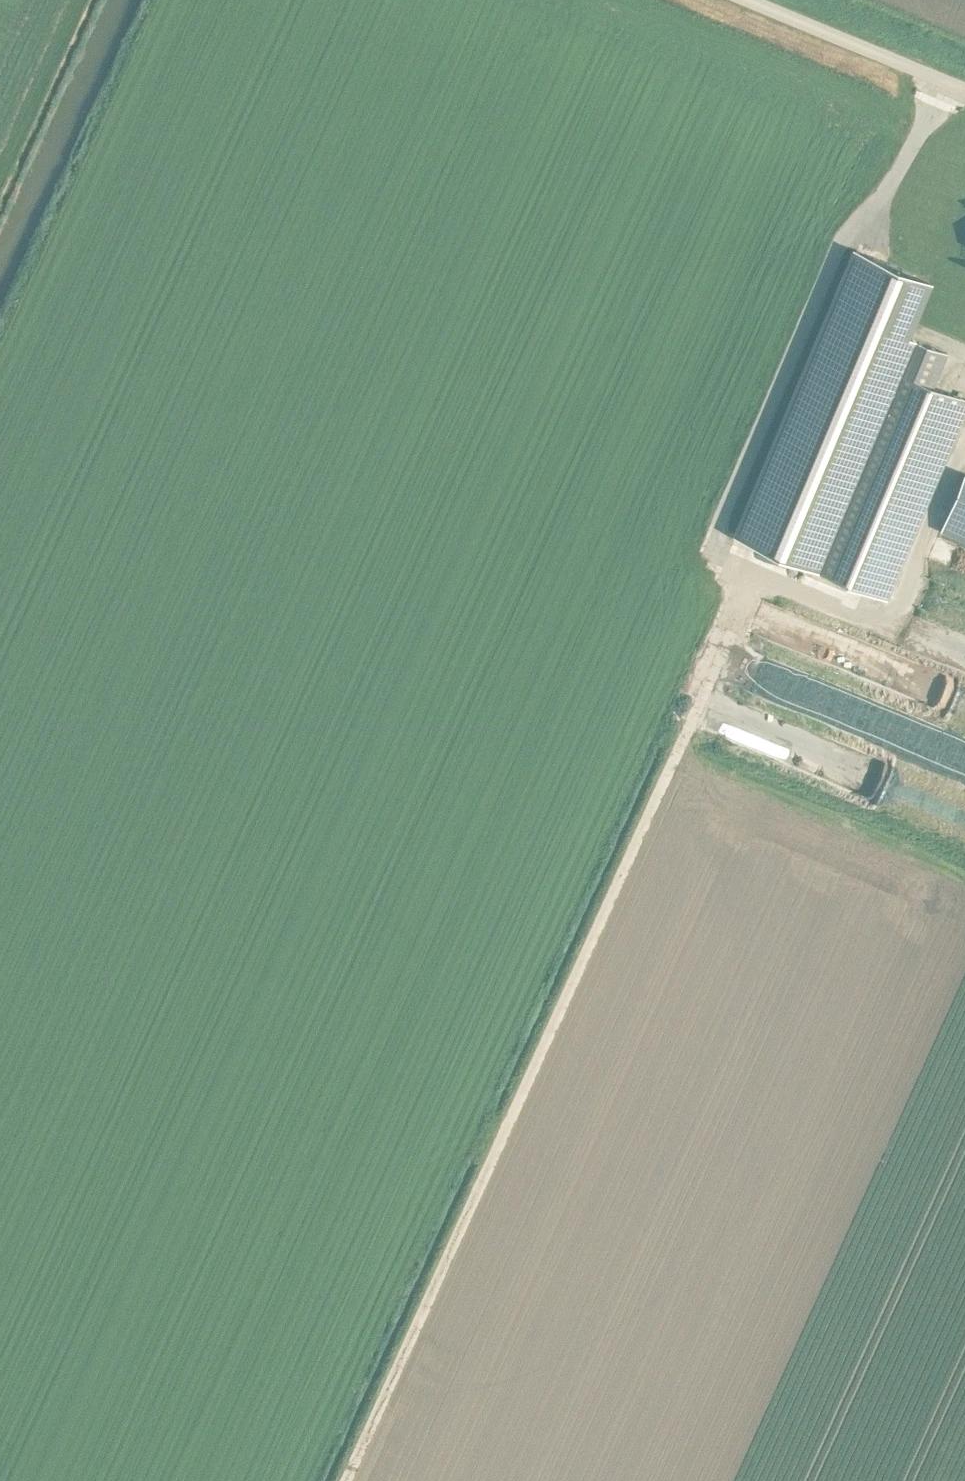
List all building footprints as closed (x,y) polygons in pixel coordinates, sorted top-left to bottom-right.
[(745,538),(886,597),(964,407),(964,398),(932,384),(945,352),(905,335),(928,280),(873,257),(861,252),(856,250),(736,535),(745,538)] [(964,539),(964,473),(963,473),(940,529),(964,539)]
